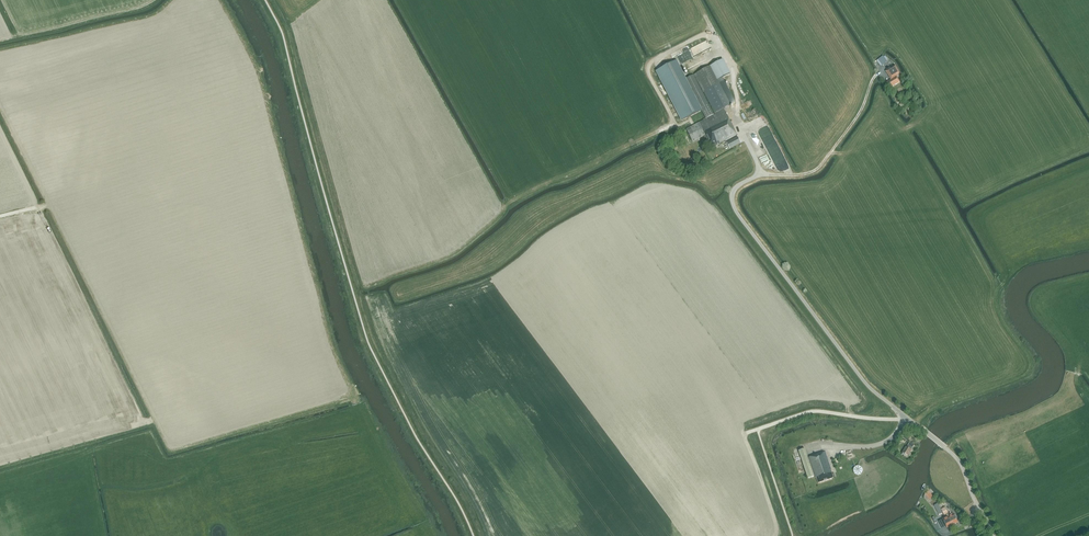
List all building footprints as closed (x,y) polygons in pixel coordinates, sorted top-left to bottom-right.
[(693,142),(705,135),(712,148),(718,145),(718,144),(736,135),(737,135),(724,110),(725,109),(725,108),(735,103),(722,78),(729,74),(722,60),(686,79),(702,110),(706,119),(686,129),(693,142)] [(682,121),(702,110),(686,79),(677,61),(656,71),(682,121)] [(900,82),(897,77),(900,74),(895,65),(890,68),(887,70),(885,70),(891,80),(887,83),(890,88),(900,82)] [(756,109),(748,112),(751,120),(759,117),(756,109)] [(738,137),(726,142),(729,149),(741,143),(738,137)] [(909,442),(908,445),(907,447),(906,447),(902,453),(908,456),(911,450),(912,448),(914,445),(909,442)] [(805,449),(800,451),(798,451),(808,479),(814,476),(805,449)] [(826,452),(809,457),(816,478),(818,483),(834,478),(831,470),(831,469),(826,452)] [(862,467),(858,466),(855,467),(853,470),(854,474),(858,475),(861,474),(863,471),(862,467)] [(930,500),(933,497),(928,491),(924,494),(930,500)] [(950,513),(947,515),(953,525),(958,522),(954,514),(951,515),(950,513)] [(953,525),(947,515),(948,517),(942,519),(947,528),(953,525)]
